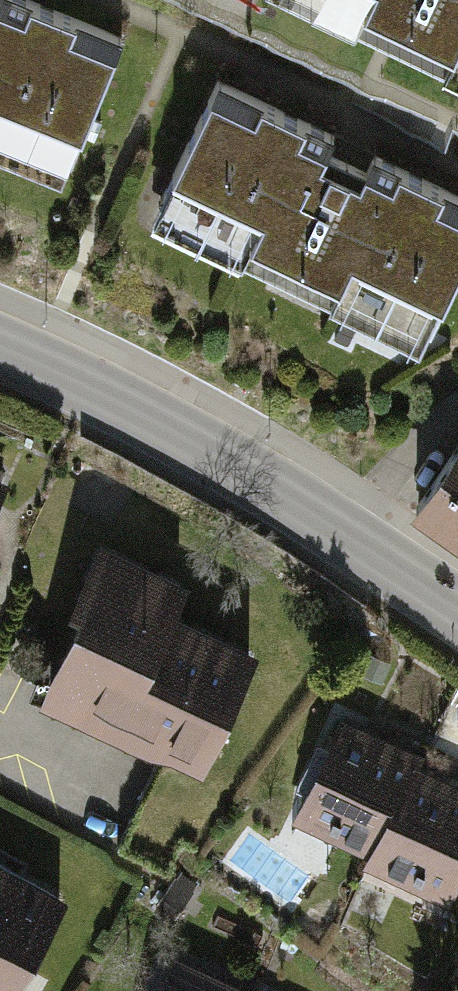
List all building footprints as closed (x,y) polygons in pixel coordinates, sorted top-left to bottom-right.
[(71,172),(123,46),(10,0),(0,0),(0,143),(71,172)] [(373,21),(364,39),(455,82),(457,76),(457,0),(330,0),(373,21)] [(220,91),(162,214),(255,258),(247,276),(338,319),(346,301),(432,341),(457,286),(457,203),(371,162),(365,174),(343,164),(349,151),(220,91)] [(421,515),(457,540),(457,461),(421,515)] [(0,477),(0,508),(11,482),(0,477)] [(86,615),(45,698),(209,781),(270,661),(186,619),(200,592),(106,545),(74,609),(86,615)] [(425,755),(345,716),(292,824),(372,863),(419,767),(425,755)] [(419,767),(372,863),(366,876),(445,914),(457,889),(457,787),(419,767)] [(0,857),(0,984),(54,887),(0,857)] [(177,955),(159,990),(252,990),(177,955)]
